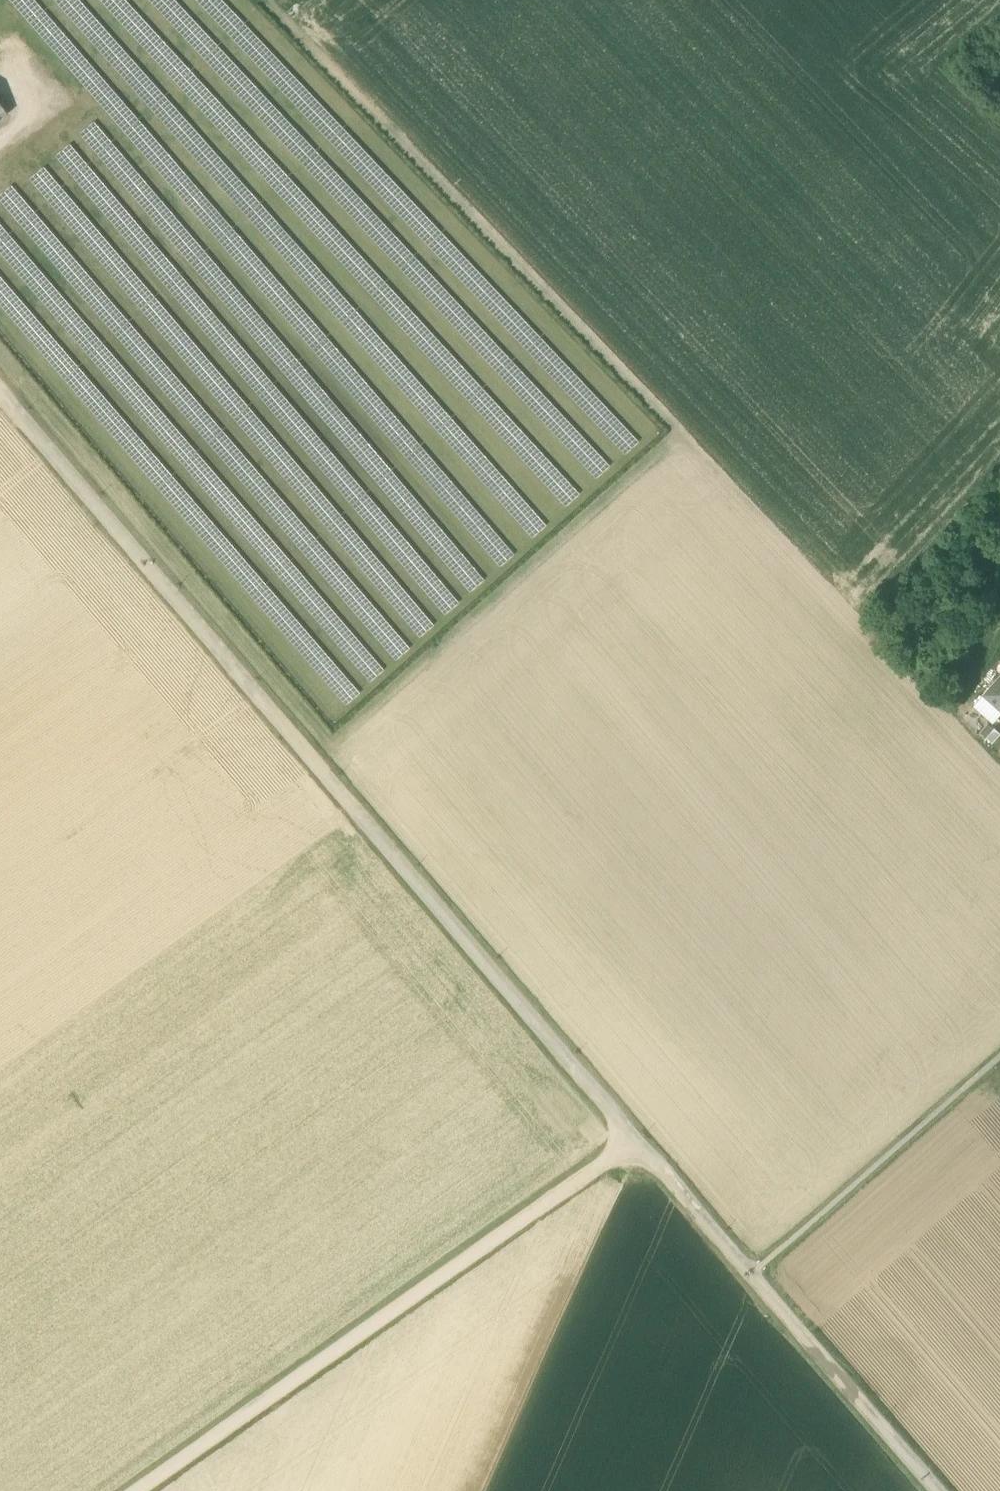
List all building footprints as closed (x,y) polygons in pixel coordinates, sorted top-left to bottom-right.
[(8,117),(0,107),(0,124),(8,117)] [(985,693),(999,706),(999,676),(985,693)] [(986,736),(993,742),(999,734),(999,732),(995,727),(986,736)]
